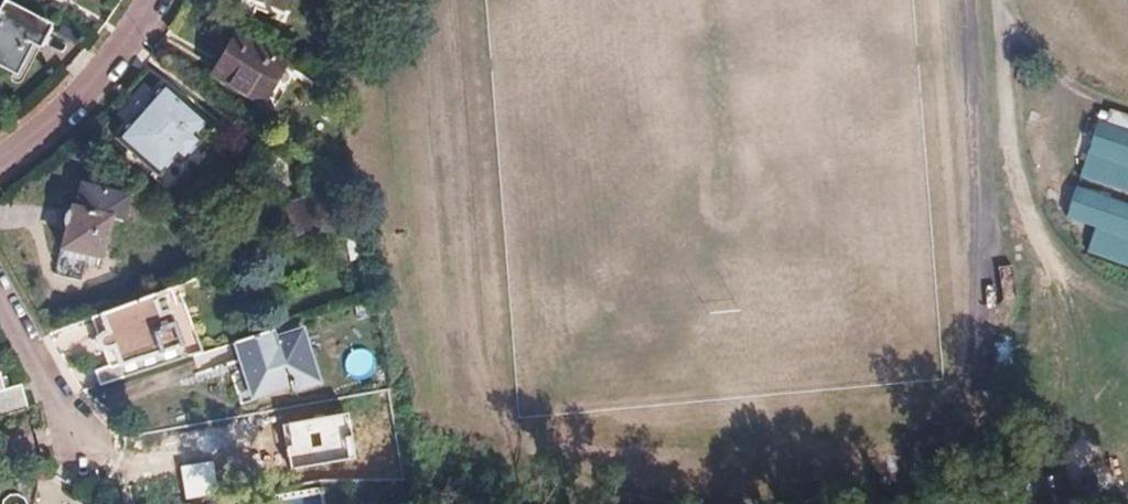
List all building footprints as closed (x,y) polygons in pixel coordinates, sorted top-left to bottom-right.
[(20,0),(11,0),(10,3),(30,14),(34,7),(20,0)] [(276,16),(281,0),(232,0),(276,16)] [(9,78),(25,48),(31,51),(44,28),(0,4),(0,73),(9,78)] [(206,80),(254,109),(278,71),(229,41),(206,80)] [(25,48),(9,78),(15,81),(31,51),(25,48)] [(278,71),(254,109),(263,114),(285,75),(278,71)] [(147,103),(128,124),(111,143),(154,183),(170,164),(176,169),(195,148),(189,143),(201,129),(158,91),(147,103)] [(122,118),(128,124),(147,103),(141,98),(122,118)] [(1104,112),(1063,210),(1097,223),(1085,246),(1127,264),(1127,122),(1104,112)] [(68,209),(56,251),(95,262),(106,222),(118,225),(125,202),(80,188),(73,211),(68,209)] [(288,251),(320,240),(308,205),(276,215),(288,251)] [(170,292),(83,322),(90,343),(88,344),(92,356),(94,355),(100,372),(86,376),(91,390),(193,360),(186,341),(170,292)] [(268,344),(265,339),(224,351),(229,366),(219,369),(232,410),(245,406),(244,402),(277,391),(281,401),(311,392),(294,337),(268,344)] [(17,412),(9,389),(0,392),(0,417),(17,412)] [(389,459),(383,416),(348,422),(352,447),(363,445),(367,462),(389,459)]
